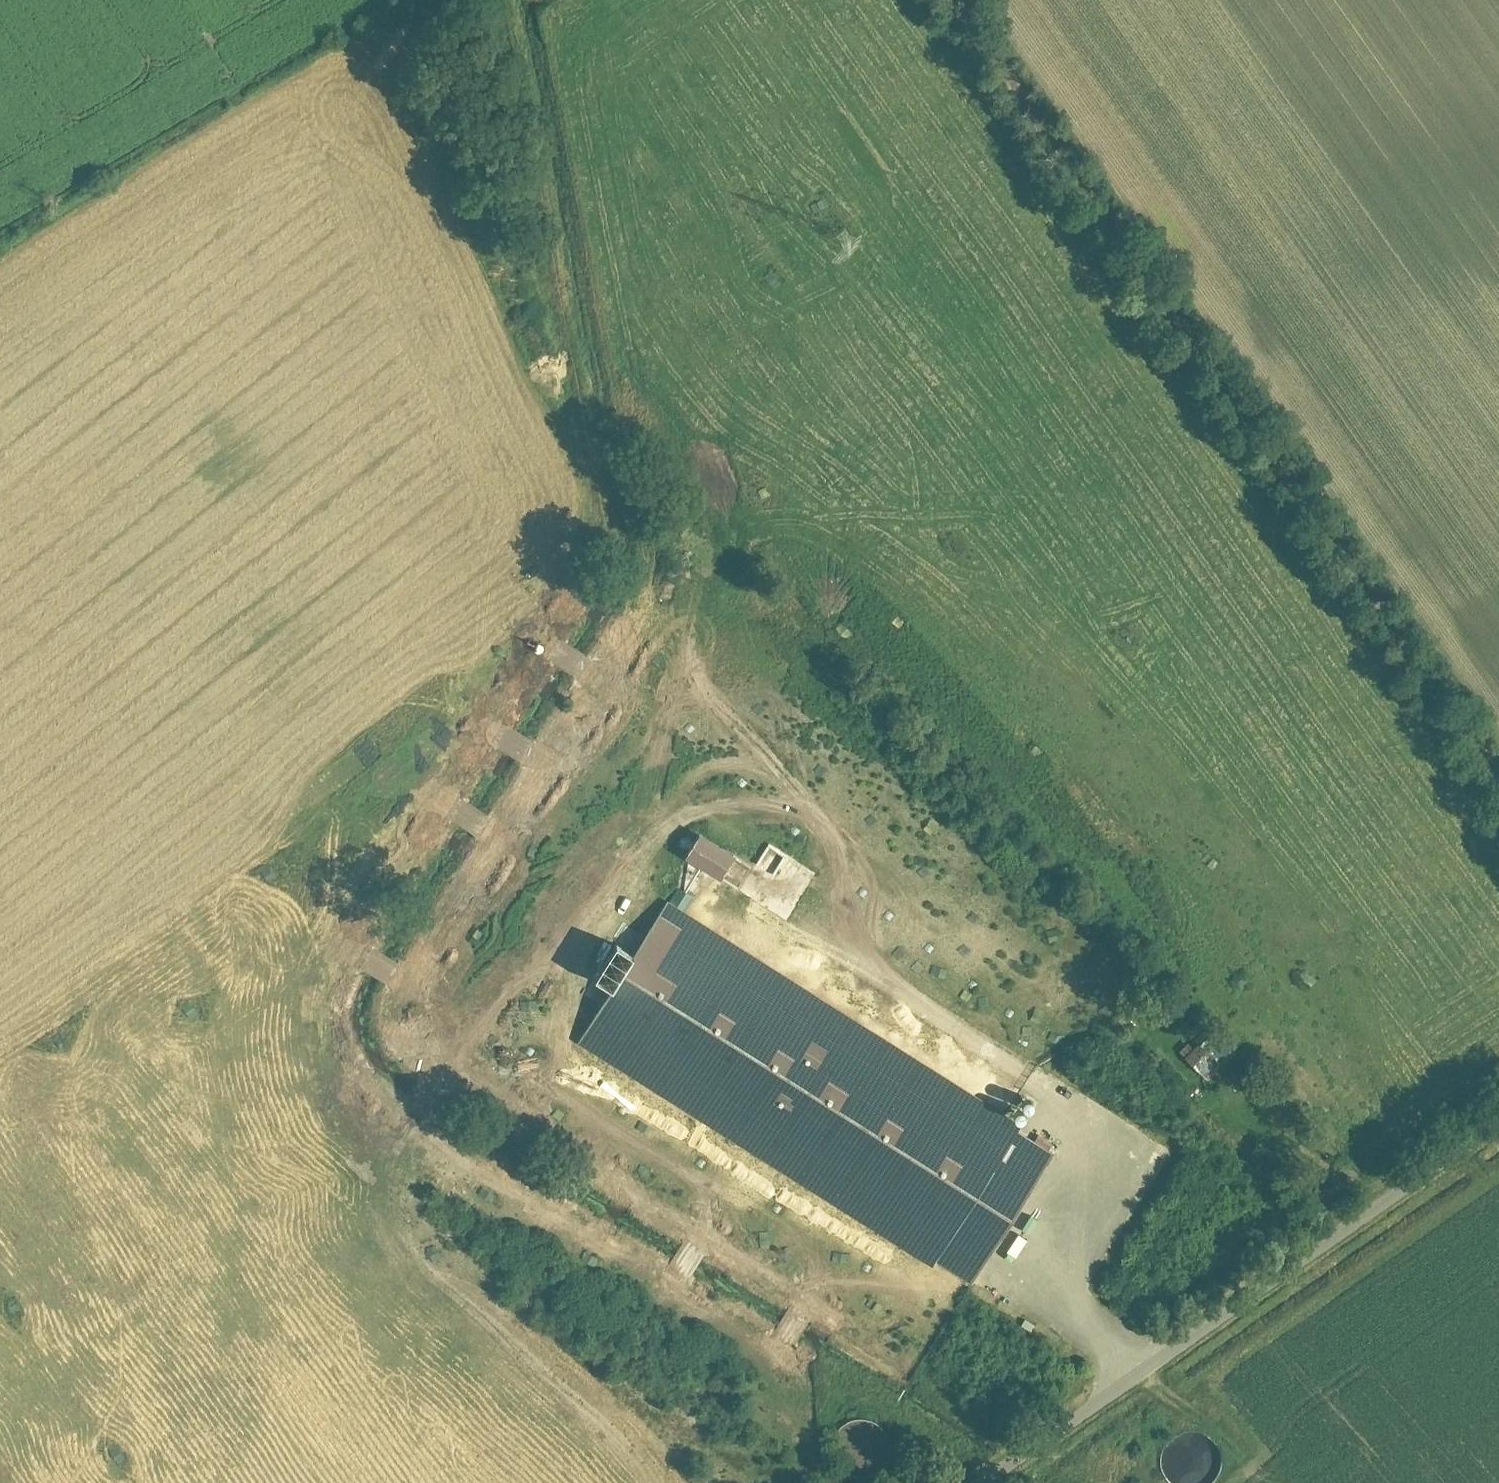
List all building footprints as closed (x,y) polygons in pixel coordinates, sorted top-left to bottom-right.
[(465,863),(477,845),(447,826),(436,844),(465,863)] [(715,875),(728,850),(690,830),(677,856),(715,875)] [(756,861),(776,871),(786,852),(766,842),(756,861)] [(1057,1151),(673,911),(589,1044),(974,1283),(1057,1151)] [(578,973),(600,988),(622,955),(600,940),(578,973)] [(1198,1071),(1213,1057),(1200,1044),(1186,1058),(1198,1071)]
